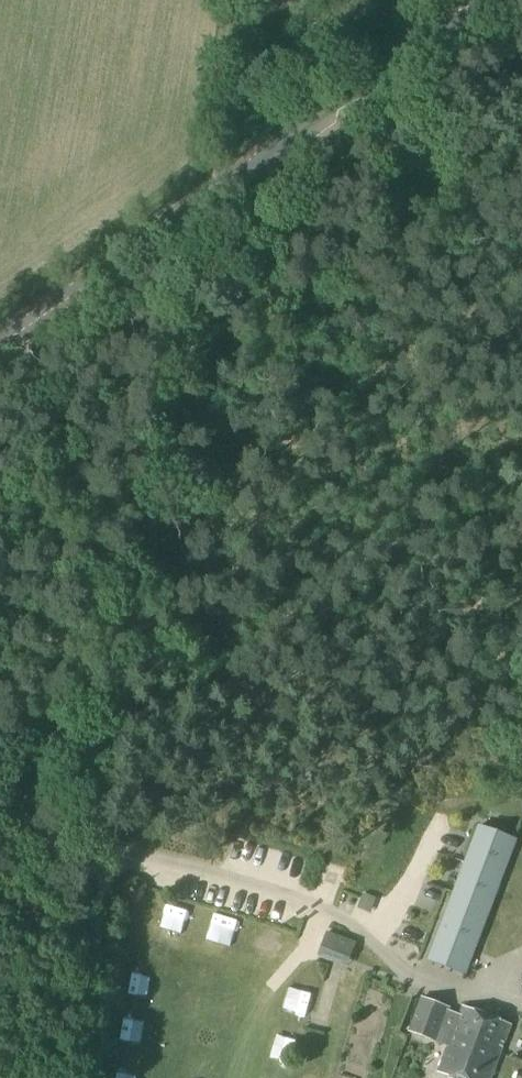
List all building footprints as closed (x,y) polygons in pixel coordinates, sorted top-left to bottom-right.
[(508,859),(472,846),(425,972),(461,985),(508,859)] [(376,899),(363,894),(359,905),(372,910),(376,899)] [(178,914),(176,934),(193,936),(196,916),(178,914)] [(220,914),(217,942),(245,945),(249,918),(220,914)] [(349,942),(326,934),(318,956),(328,960),(331,953),(343,958),(349,942)] [(296,987),(287,1011),(311,1019),(319,995),(296,987)] [(450,1010),(450,1008),(423,998),(410,1032),(449,1047),(440,1072),(457,1077),(491,1077),(511,1025),(464,1007),(462,1015),(450,1010)] [(128,1044),(140,1046),(144,1022),(131,1020),(128,1044)]
